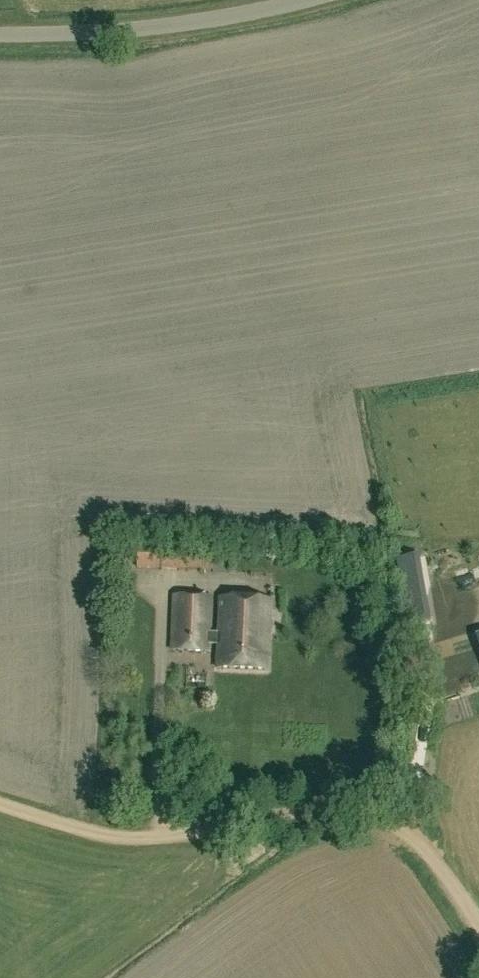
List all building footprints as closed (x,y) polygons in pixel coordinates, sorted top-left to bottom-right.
[(431,620),(425,588),(404,592),(409,623),(431,620)] [(174,596),(172,650),(208,652),(208,644),(218,644),(217,668),(268,670),(271,600),(220,598),(219,633),(209,633),(210,597),(174,596)]
